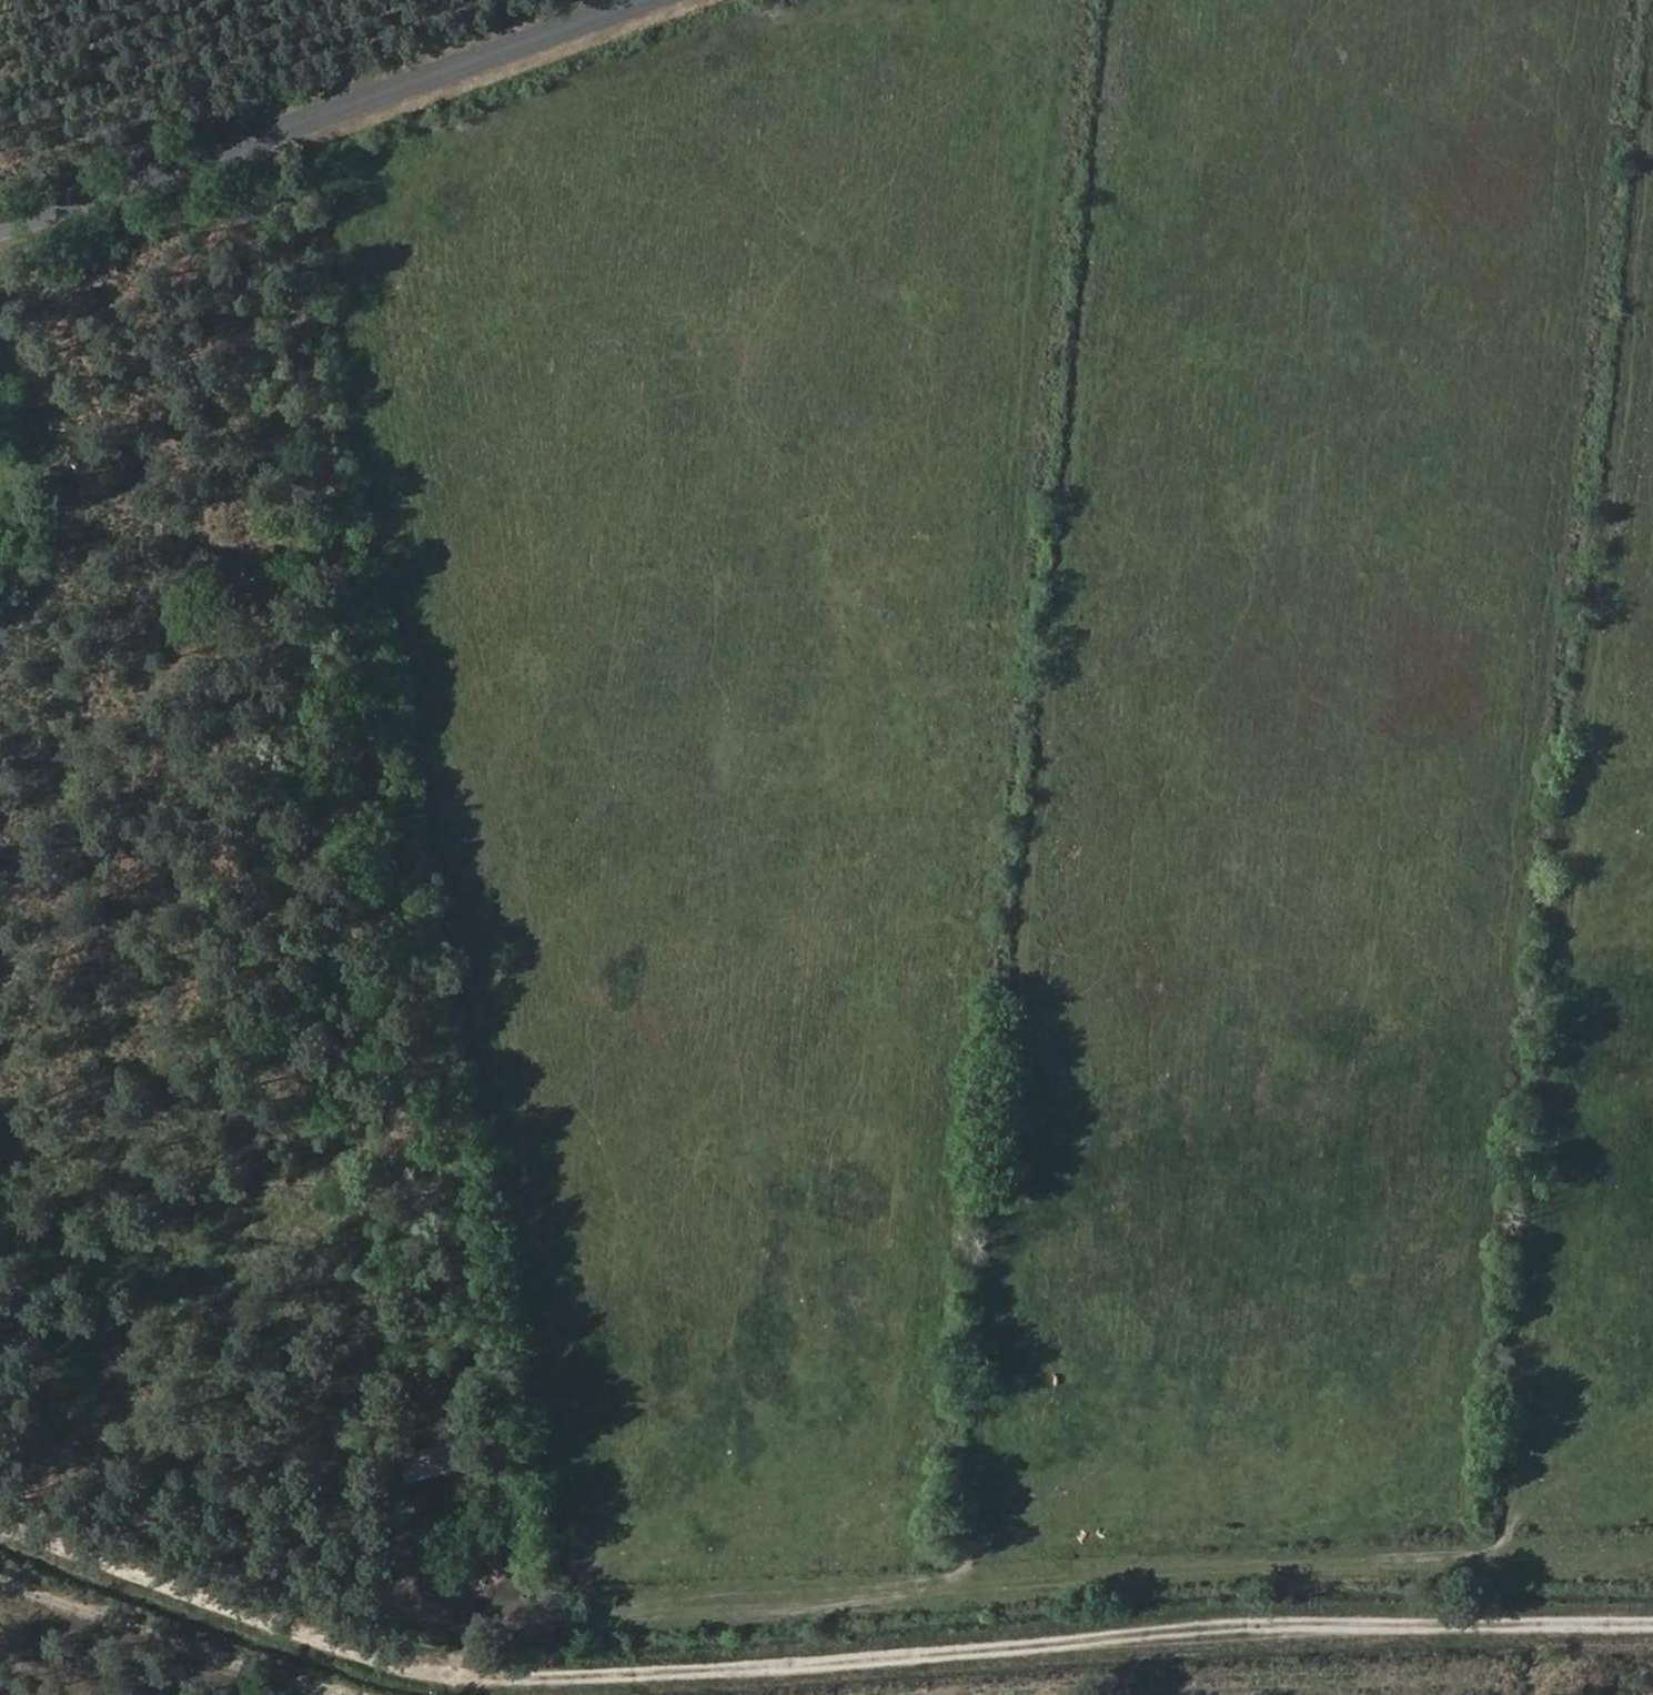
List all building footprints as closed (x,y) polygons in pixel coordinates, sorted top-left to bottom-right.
[(396,1454),(403,1483),(453,1471),(446,1442),(396,1454)]
